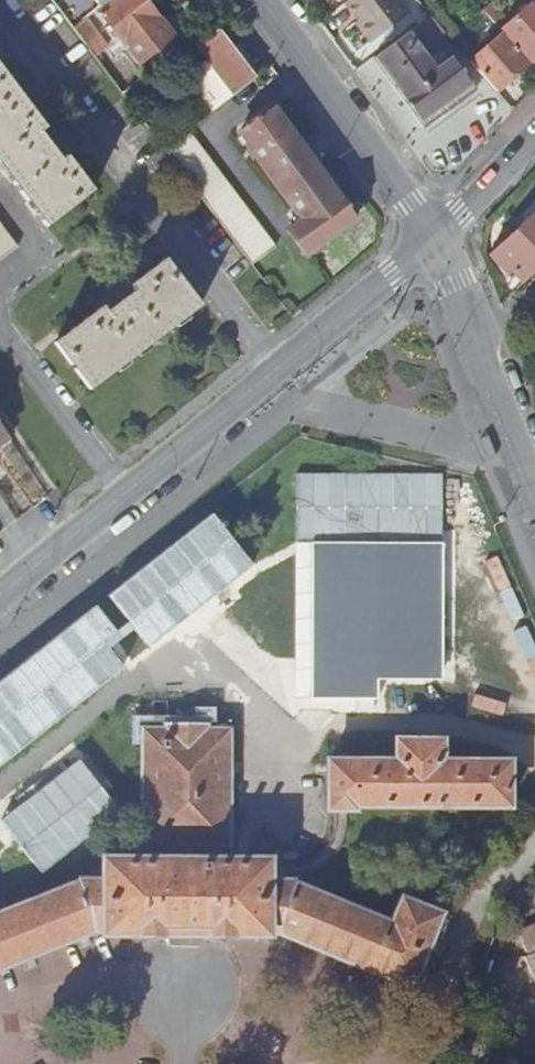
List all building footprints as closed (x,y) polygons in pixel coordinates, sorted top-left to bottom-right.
[(98,12),(108,25),(105,28),(109,33),(113,31),(137,62),(172,36),(143,0),(113,0),(98,12)] [(344,3),(358,20),(354,23),(370,43),(408,14),(397,0),(349,0),(344,3)] [(503,30),(530,62),(534,58),(534,12),(531,7),(503,30)] [(436,72),(420,51),(445,33),(430,17),(376,57),(423,119),(469,85),(452,60),(436,72)] [(106,47),(84,19),(72,29),(93,56),(106,47)] [(252,81),(216,32),(197,47),(233,95),(252,81)] [(528,64),(503,33),(470,62),(495,92),(528,64)] [(44,226),(91,190),(67,157),(72,153),(78,136),(54,127),(49,121),(43,125),(0,69),(0,167),(44,226)] [(146,87),(140,79),(127,90),(133,97),(146,87)] [(133,97),(127,90),(122,95),(127,102),(133,97)] [(273,108),(239,133),(301,220),(287,230),(305,255),(354,219),(273,108)] [(273,246),(186,131),(163,149),(250,265),(273,246)] [(488,257),(506,275),(510,271),(521,284),(534,271),(534,211),(488,257)] [(16,247),(0,227),(0,259),(16,247)] [(100,309),(54,345),(89,390),(199,306),(163,261),(132,285),(126,278),(110,273),(100,300),(95,303),(100,309)] [(299,469),(298,695),(380,696),(380,680),(448,680),(449,470),(299,469)] [(130,668),(112,643),(136,626),(149,644),(257,566),(217,511),(108,589),(128,616),(115,626),(100,604),(0,676),(0,761),(130,668)] [(67,582),(59,589),(64,596),(73,589),(67,582)] [(470,699),(509,708),(516,675),(477,666),(470,699)] [(88,930),(99,930),(99,934),(263,935),(263,932),(276,932),(405,987),(436,915),(398,899),(387,924),(287,883),(289,878),(299,876),(308,872),(316,867),(324,862),(330,855),(336,847),(340,839),(342,833),(343,827),(344,820),(345,809),(352,809),(352,805),(506,806),(507,762),(439,762),(439,741),(394,741),(394,761),(326,761),(326,808),(334,808),(332,827),(329,837),(323,846),(316,854),(311,857),(304,861),(290,868),(288,862),(264,862),(263,859),(219,860),(218,842),(224,842),(223,729),(200,730),(200,726),(162,726),(162,730),(141,730),(140,843),(147,844),(146,860),(99,860),(99,881),(75,881),(0,911),(0,966),(88,930)] [(2,814),(39,866),(120,809),(83,757),(2,814)] [(510,932),(520,954),(517,956),(534,994),(534,920),(510,932)]
